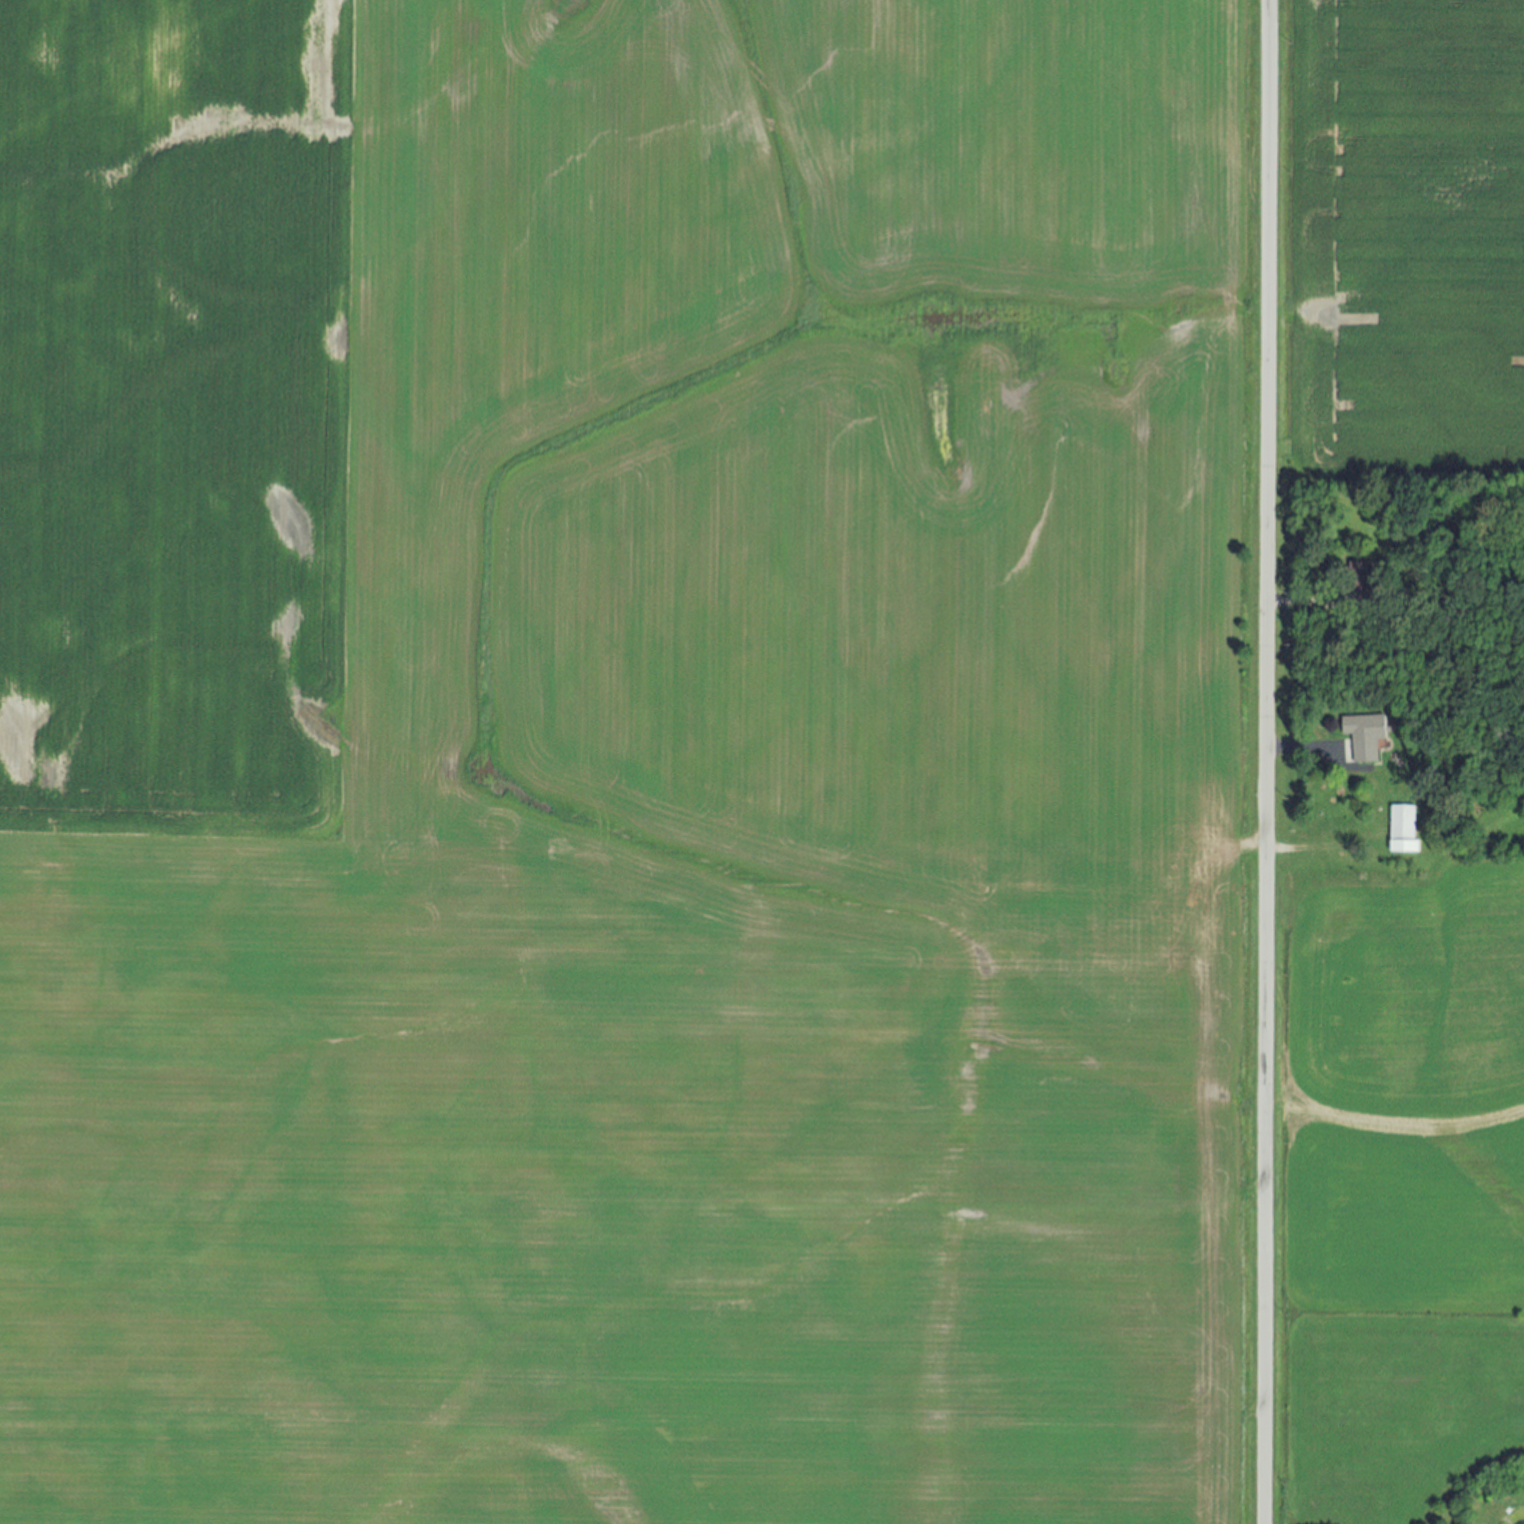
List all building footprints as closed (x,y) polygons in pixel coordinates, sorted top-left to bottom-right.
[(1342,738),(1342,718),(1385,717),(1385,742),(1377,742),(1378,764),(1353,765),(1352,737),(1342,738)] [(1415,807),(1415,853),(1390,853),(1390,807),(1415,807)]
